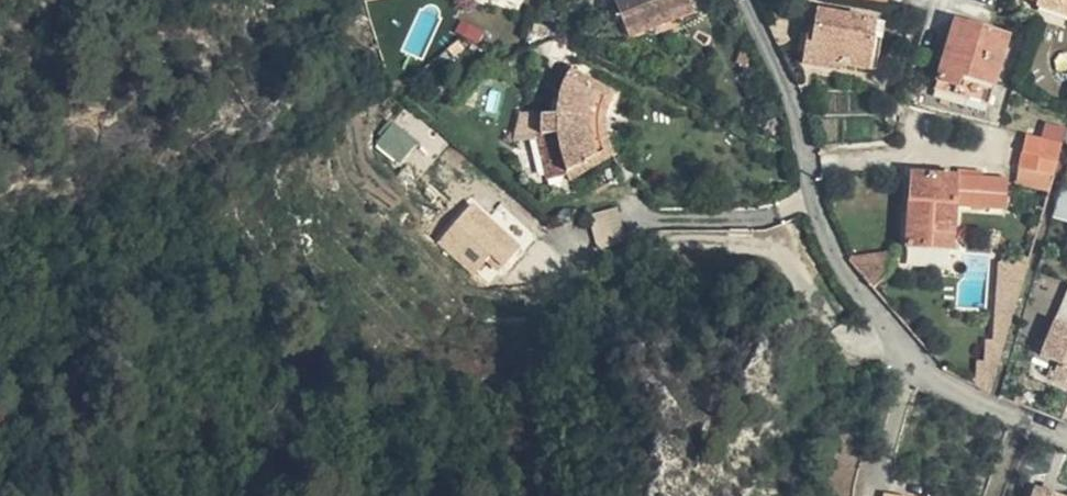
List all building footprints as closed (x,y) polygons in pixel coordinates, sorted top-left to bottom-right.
[(606,22),(621,0),(595,0),(606,22)] [(658,0),(621,0),(606,22),(608,26),(659,1),(658,0)] [(1043,2),(1066,10),(1066,0),(1044,0),(1043,2)] [(540,22),(545,7),(530,3),(525,17),(540,22)] [(794,37),(792,57),(826,62),(827,57),(855,61),(860,29),(851,28),(853,11),(805,4),(800,38),(794,37)] [(951,83),(973,16),(940,7),(939,11),(933,9),(923,46),(931,48),(924,76),(951,83)] [(860,29),(855,61),(864,62),(871,13),(853,11),(851,28),(860,29)] [(993,21),(973,16),(951,83),(976,90),(993,21)] [(546,106),(549,92),(566,69),(554,64),(553,67),(550,76),(547,86),(545,97),(543,106),(546,106)] [(549,92),(546,106),(548,143),(549,147),(552,156),(556,164),(560,172),(604,144),(601,138),(598,131),(596,123),(596,115),(595,107),(596,99),(598,92),(601,84),(566,69),(549,92)] [(543,106),(527,108),(528,113),(530,127),(545,126),(548,143),(546,106),(543,106)] [(509,109),(521,128),(530,127),(528,113),(509,109)] [(392,123),(374,144),(398,163),(416,142),(392,123)] [(545,126),(530,127),(521,128),(534,163),(548,143),(545,126)] [(1054,169),(1059,149),(1060,136),(1030,126),(1020,158),(1054,169)] [(549,147),(548,143),(534,163),(538,174),(556,164),(552,156),(549,147)] [(900,198),(922,197),(931,154),(920,153),(919,160),(903,160),(900,198)] [(947,192),(972,194),(978,166),(937,162),(937,155),(931,154),(922,197),(900,198),(897,233),(944,237),(947,192)] [(1001,168),(978,166),(972,194),(998,196),(1001,168)] [(1062,186),(1051,218),(1066,223),(1066,187),(1062,186)] [(438,212),(425,226),(453,252),(468,238),(480,249),(490,238),(451,199),(438,212)] [(896,246),(891,247),(890,272),(898,267),(897,247),(904,247),(904,240),(896,241),(896,246)] [(890,272),(891,247),(853,252),(878,281),(890,272)] [(1010,278),(1026,279),(1033,257),(1026,257),(1027,249),(1019,248),(1018,255),(1005,254),(1002,290),(1010,290),(1010,278)] [(990,353),(1004,353),(1026,279),(1010,278),(1010,290),(1002,290),(998,332),(991,331),(990,353)] [(1037,356),(1054,364),(1047,381),(1066,390),(1066,286),(1037,356)] [(991,391),(1004,353),(990,353),(982,353),(978,385),(988,391),(991,391)]
